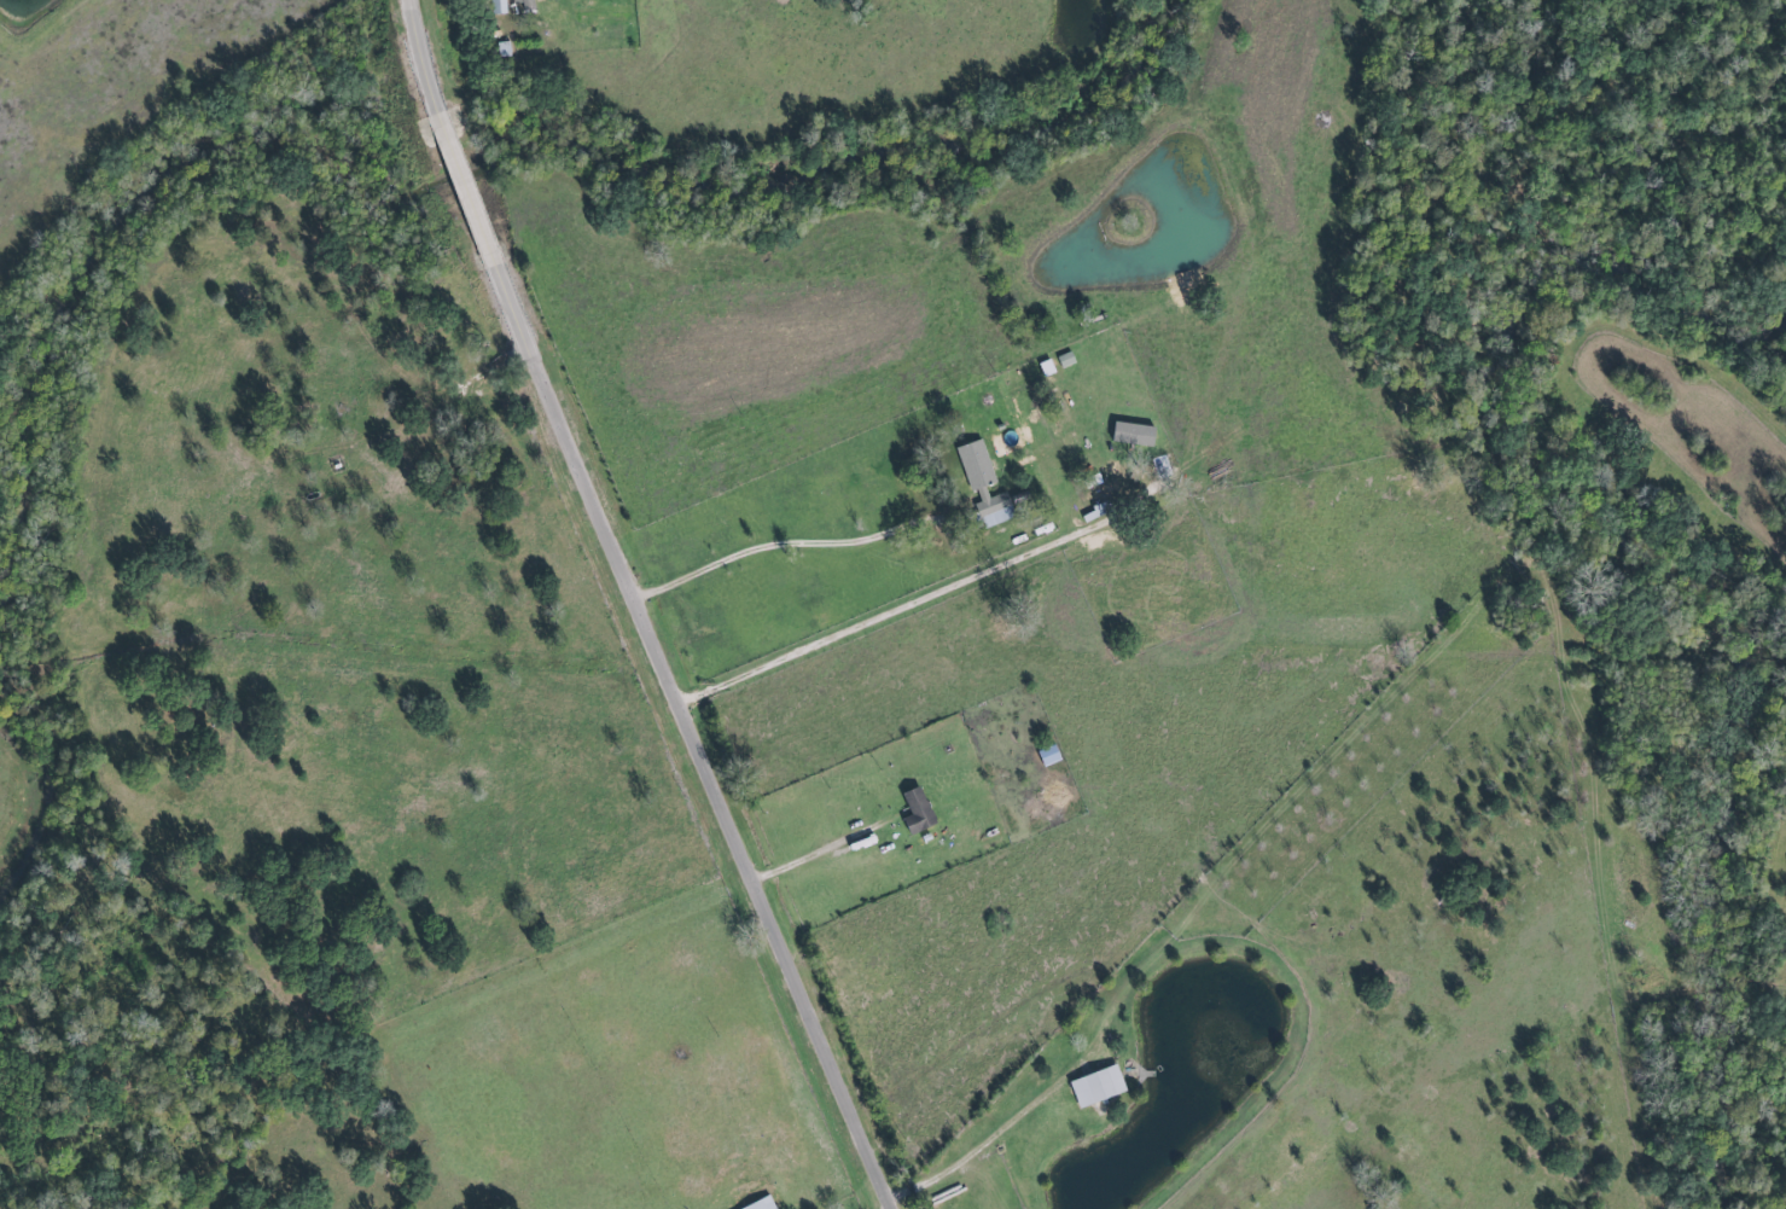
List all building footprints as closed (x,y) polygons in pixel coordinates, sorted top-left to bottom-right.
[(492,14),(508,13),(507,0),(492,0),(492,14)] [(537,9),(535,0),(523,0),(525,11),(537,9)] [(1114,443),(1156,446),(1157,426),(1116,422),(1114,443)] [(961,447),(986,527),(1016,518),(1008,492),(990,497),(986,486),(997,482),(984,439),(961,447)] [(1095,511),(1084,515),(1086,522),(1115,510),(1104,482),(1087,489),(1095,511)] [(1045,766),(1063,760),(1057,745),(1040,751),(1045,766)] [(911,814),(905,816),(911,834),(937,825),(924,786),(904,792),(911,814)] [(1081,1108),(1128,1090),(1117,1063),(1071,1081),(1081,1108)]
